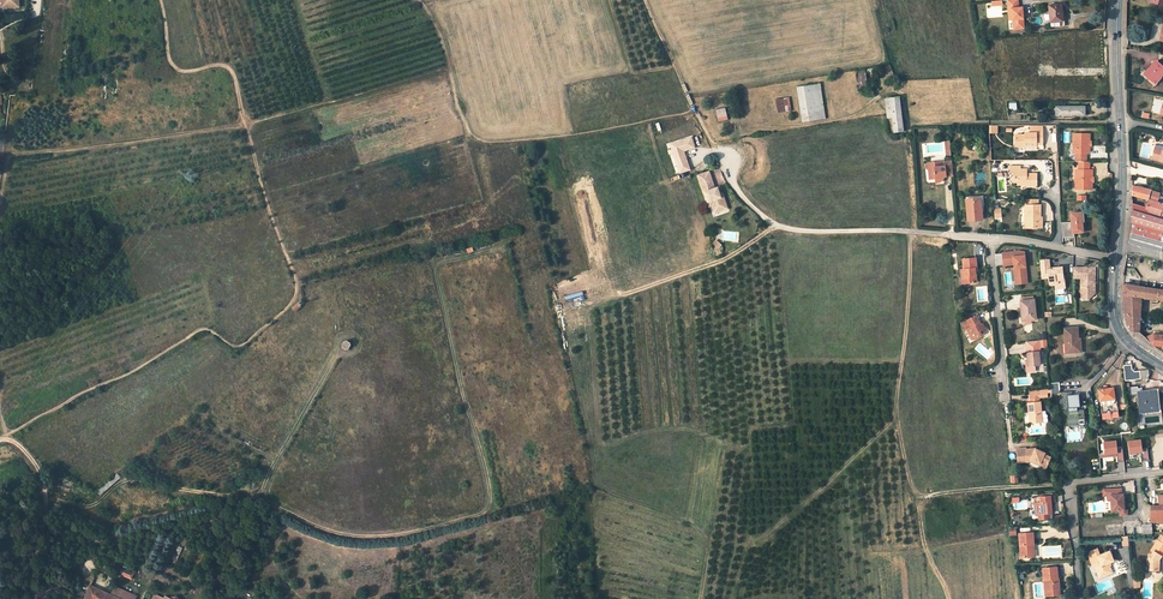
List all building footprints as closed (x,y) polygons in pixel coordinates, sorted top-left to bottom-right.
[(1018,0),(1008,0),(1009,8),(1011,8),(1012,19),(1013,19),(1014,29),(1024,28),(1024,18),(1023,18),(1022,15),(1024,15),(1023,7),(1019,7),(1018,0)] [(1150,7),(1162,12),(1162,0),(1152,0),(1150,7)] [(1063,21),(1062,5),(1050,6),(1050,13),(1046,14),(1046,21),(1051,20),(1052,27),(1062,26),(1061,21),(1063,21)] [(1145,74),(1149,78),(1155,83),(1161,75),(1162,73),(1162,66),(1156,61),(1145,74)] [(866,70),(856,72),(860,89),(869,87),(866,73),(866,70)] [(1149,78),(1147,80),(1155,86),(1162,77),(1161,75),(1155,83),(1149,78)] [(821,84),(798,87),(803,122),(826,119),(821,84)] [(790,97),(777,100),(779,113),(792,111),(790,97)] [(900,97),(886,99),(888,117),(894,116),(896,132),(904,131),(900,97)] [(729,119),(726,108),(717,110),(720,121),(729,119)] [(1043,143),(1043,128),(1031,128),(1031,133),(1026,133),(1026,135),(1016,135),(1016,146),(1025,146),(1026,146),(1026,143),(1037,143),(1043,143)] [(1076,143),(1076,153),(1076,155),(1076,157),(1087,158),(1087,153),(1087,151),(1090,151),(1090,146),(1090,145),(1089,145),(1089,141),(1090,141),(1090,135),(1087,135),(1087,133),(1074,133),(1074,143),(1076,143)] [(684,151),(695,147),(692,137),(671,145),(677,163),(687,160),(684,151)] [(1154,150),(1152,160),(1162,162),(1162,151),(1162,152),(1154,150)] [(691,170),(687,160),(677,163),(681,173),(691,170)] [(941,181),(946,176),(954,175),(953,162),(945,162),(935,163),(929,163),(925,167),(930,171),(930,180),(936,179),(941,181)] [(1026,185),(1037,185),(1037,173),(1027,173),(1027,168),(1021,168),(1021,165),(1011,165),(1011,172),(1015,172),(1014,177),(1018,178),(1018,182),(1027,182),(1026,185)] [(1079,170),(1079,180),(1076,179),(1076,189),(1090,189),(1090,188),(1092,188),(1092,172),(1090,172),(1090,170),(1090,165),(1079,165),(1079,170)] [(710,171),(699,175),(701,181),(712,177),(710,171)] [(712,177),(701,181),(705,192),(706,192),(709,202),(711,201),(713,205),(715,211),(720,209),(721,211),(728,208),(724,196),(722,197),(720,193),(718,187),(716,188),(712,177)] [(1159,193),(1151,191),(1151,189),(1132,185),(1132,195),(1148,200),(1149,199),(1157,202),(1159,193)] [(982,207),(985,207),(984,195),(966,197),(967,200),(981,198),(982,207)] [(967,200),(969,221),(983,219),(982,207),(981,198),(967,200)] [(1028,211),(1028,225),(1043,226),(1043,220),(1041,220),(1041,204),(1039,204),(1039,198),(1026,198),(1026,211),(1028,211)] [(1160,215),(1162,206),(1162,203),(1157,202),(1149,199),(1148,200),(1146,208),(1133,204),(1133,210),(1152,216),(1153,213),(1160,215)] [(1162,219),(1159,218),(1133,210),(1132,222),(1162,231),(1162,219)] [(1028,225),(1028,211),(1026,211),(1026,227),(1043,227),(1043,226),(1028,225)] [(1084,212),(1072,213),(1073,221),(1073,232),(1075,232),(1083,231),(1083,221),(1085,221),(1084,212)] [(1073,232),(1073,221),(1062,221),(1063,237),(1075,236),(1075,232),(1073,232)] [(1162,244),(1162,231),(1132,222),(1129,243),(1161,252),(1162,244)] [(1025,268),(1024,252),(1019,251),(1002,252),(1003,263),(1013,262),(1013,264),(1015,279),(1026,277),(1025,268)] [(963,259),(964,269),(965,283),(976,282),(975,271),(977,271),(975,258),(974,258),(963,259)] [(1050,260),(1041,260),(1042,280),(1050,280),(1050,284),(1056,283),(1056,286),(1057,291),(1066,290),(1065,281),(1064,281),(1063,269),(1055,270),(1055,272),(1051,272),(1051,270),(1050,260)] [(1096,268),(1074,267),(1074,278),(1082,278),(1082,293),(1087,293),(1091,298),(1096,294),(1096,285),(1094,285),(1094,282),(1096,282),(1096,268)] [(1162,300),(1162,290),(1124,284),(1124,294),(1125,314),(1126,319),(1126,323),(1131,332),(1139,332),(1141,297),(1162,300)] [(1036,320),(1034,300),(1021,301),(1022,312),(1023,312),(1024,321),(1036,320)] [(291,308),(295,312),(302,306),(298,302),(291,308)] [(976,315),(968,320),(972,327),(969,329),(975,339),(982,335),(981,334),(980,331),(985,328),(982,323),(981,324),(980,322),(976,315)] [(1078,327),(1065,328),(1066,343),(1068,343),(1068,353),(1081,352),(1080,340),(1079,340),(1078,327)] [(1154,334),(1145,337),(1153,345),(1162,346),(1162,335),(1154,334)] [(348,340),(345,341),(343,344),(344,347),(347,349),(349,348),(352,345),(351,342),(348,340)] [(1029,367),(1026,367),(1027,372),(1036,371),(1035,366),(1041,365),(1039,352),(1041,352),(1040,340),(1026,342),(1028,361),(1029,367)] [(1125,381),(1141,379),(1140,371),(1135,371),(1132,369),(1131,364),(1123,365),(1125,381)] [(1146,370),(1140,371),(1141,379),(1147,378),(1147,374),(1149,374),(1148,370),(1146,370)] [(1059,382),(1051,383),(1052,393),(1059,392),(1060,391),(1059,382)] [(1138,387),(1131,387),(1132,395),(1138,394),(1141,413),(1158,411),(1156,390),(1143,391),(1142,388),(1138,388),(1138,387)] [(1113,388),(1099,390),(1100,400),(1114,399),(1113,388)] [(1071,392),(1062,393),(1062,397),(1060,397),(1061,408),(1068,408),(1069,420),(1068,420),(1068,425),(1079,424),(1079,420),(1084,419),(1083,410),(1078,411),(1078,407),(1080,407),(1079,394),(1071,395),(1071,392)] [(1039,393),(1030,394),(1031,403),(1039,402),(1039,393)] [(1041,414),(1040,402),(1039,402),(1031,403),(1028,403),(1029,412),(1030,412),(1031,423),(1040,422),(1042,422),(1041,414)] [(1143,454),(1143,460),(1148,459),(1147,440),(1128,441),(1129,455),(1143,454)] [(1035,449),(1026,450),(1026,448),(1016,449),(1016,451),(1017,461),(1025,460),(1025,461),(1030,461),(1031,459),(1034,460),(1040,463),(1039,465),(1045,468),(1050,457),(1041,452),(1038,451),(1039,451),(1035,449)] [(1121,489),(1102,490),(1103,496),(1107,496),(1110,496),(1111,500),(1111,511),(1119,510),(1120,516),(1127,516),(1127,509),(1124,510),(1123,494),(1121,495),(1121,489)] [(1051,502),(1050,496),(1037,497),(1038,502),(1035,503),(1035,509),(1037,509),(1037,514),(1039,514),(1039,520),(1048,519),(1048,515),(1049,513),(1052,513),(1051,502)] [(1151,506),(1152,522),(1161,522),(1161,521),(1162,520),(1162,505),(1157,505),(1151,506)] [(1079,539),(1125,535),(1123,523),(1078,526),(1079,539)] [(1142,534),(1152,534),(1152,524),(1142,524),(1142,534)] [(1033,533),(1019,534),(1021,558),(1032,557),(1031,545),(1034,544),(1033,533)] [(1152,551),(1153,552),(1152,554),(1152,555),(1149,555),(1149,559),(1146,559),(1146,560),(1146,566),(1149,566),(1149,570),(1159,571),(1159,559),(1158,559),(1158,558),(1159,555),(1161,556),(1162,557),(1162,556),(1162,536),(1160,536),(1152,551)] [(1100,563),(1097,556),(1100,555),(1098,548),(1091,551),(1089,556),(1093,566),(1094,566),(1094,565),(1100,563)] [(1100,555),(1097,556),(1100,563),(1094,565),(1094,566),(1096,570),(1098,570),(1101,577),(1112,573),(1109,566),(1108,564),(1110,563),(1114,561),(1113,558),(1110,551),(1106,553),(1100,555)] [(1057,568),(1043,569),(1044,580),(1046,579),(1047,591),(1051,590),(1052,595),(1059,595),(1058,590),(1060,590),(1059,578),(1057,578),(1057,568)] [(85,598),(121,598),(119,598),(111,594),(91,585),(85,598)] [(122,592),(114,589),(111,594),(119,598),(122,592)]
